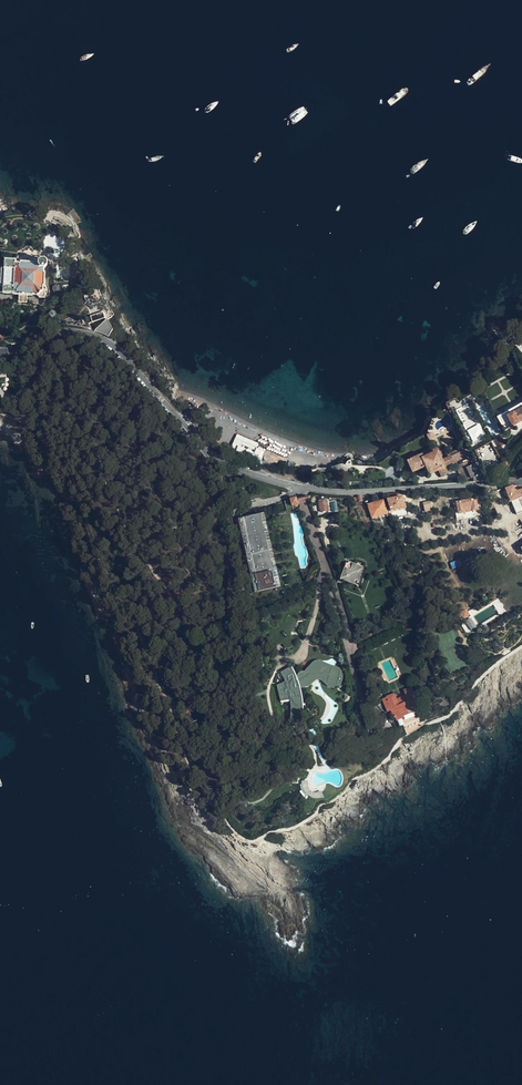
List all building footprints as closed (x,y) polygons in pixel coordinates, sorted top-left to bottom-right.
[(42,298),(43,298),(46,296),(46,293),(43,290),(43,286),(44,286),(44,273),(44,268),(46,266),(47,262),(45,260),(41,259),(38,262),(38,265),(34,264),(34,263),(21,262),(21,264),(15,263),(15,261),(4,260),(4,268),(2,268),(1,286),(0,286),(0,292),(13,293),(13,294),(19,294),(18,301),(26,302),(27,295),(37,295),(40,298),(42,298)] [(97,288),(83,292),(87,303),(89,309),(93,322),(105,318),(99,299),(101,298),(97,288)] [(112,331),(107,322),(100,326),(94,331),(94,333),(103,335),(106,336),(108,338),(112,331)] [(455,398),(446,405),(452,414),(464,406),(461,401),(458,403),(455,398)] [(494,418),(499,428),(505,425),(507,429),(521,421),(521,404),(494,418)] [(466,445),(455,422),(452,423),(463,447),(466,445)] [(445,446),(453,443),(450,434),(442,437),(445,446)] [(504,445),(500,437),(496,439),(501,447),(504,445)] [(469,453),(470,455),(472,459),(472,460),(479,457),(495,449),(492,442),(469,453)] [(466,445),(463,447),(443,456),(440,458),(441,460),(467,448),(466,445)] [(422,453),(422,455),(424,459),(438,453),(435,447),(422,453)] [(422,455),(408,461),(413,472),(424,467),(427,474),(438,469),(441,476),(448,473),(446,467),(470,455),(469,453),(467,448),(441,460),(440,458),(438,453),(424,459),(422,455)] [(475,464),(482,479),(495,473),(498,474),(500,473),(501,472),(501,470),(505,468),(502,462),(500,463),(499,463),(493,466),(493,470),(487,473),(479,457),(472,460),(475,464)] [(463,482),(471,478),(466,468),(475,464),(472,460),(472,459),(456,467),(463,482)] [(473,478),(475,482),(482,481),(482,479),(475,464),(466,468),(471,478),(473,478)] [(521,508),(521,504),(521,501),(520,498),(521,497),(521,489),(516,492),(513,486),(505,489),(508,496),(507,496),(509,502),(511,501),(515,509),(519,508),(520,509),(521,508)] [(402,496),(387,501),(388,503),(389,503),(392,512),(406,507),(402,496)] [(298,507),(298,505),(297,503),(308,500),(308,498),(296,500),(296,498),(290,500),(284,502),(285,508),(294,506),(295,507),(297,507),(298,507)] [(456,502),(457,506),(459,514),(478,509),(475,498),(456,502)] [(388,516),(383,500),(368,505),(372,518),(385,514),(386,517),(388,516)] [(328,501),(319,502),(320,511),(329,510),(328,501)] [(431,505),(429,501),(422,503),(425,512),(432,510),(431,505)] [(284,510),(273,512),(274,518),(285,515),(284,510)] [(264,513),(258,514),(260,524),(266,522),(264,513)] [(255,592),(274,587),(272,578),(270,569),(268,560),(266,551),(264,542),(262,533),(260,524),(258,514),(238,519),(255,592)] [(268,560),(274,559),(272,550),(266,551),(268,560)] [(270,569),(276,568),(274,559),(268,560),(270,569)] [(451,562),(453,568),(460,566),(458,560),(451,562)] [(357,587),(365,569),(347,562),(340,579),(357,587)] [(272,578),(278,577),(276,568),(270,569),(272,578)] [(272,578),(274,587),(280,586),(278,577),(272,578)] [(465,610),(460,613),(463,619),(469,615),(465,610)] [(470,618),(466,621),(471,630),(476,627),(470,618)] [(277,685),(280,701),(290,700),(291,710),(291,715),(291,723),(302,723),(303,710),(302,700),(300,688),(304,687),(307,686),(316,681),(317,680),(319,680),(321,680),(331,689),(333,689),(336,688),(338,686),(339,683),(341,672),(341,669),(338,667),(331,665),(327,664),(321,661),(319,660),(315,661),(312,663),(304,671),(301,671),(299,673),(297,674),(297,678),(295,673),(291,666),(281,672),(283,676),(285,682),(277,685)] [(437,694),(434,686),(429,688),(430,691),(432,691),(434,695),(437,694)] [(413,731),(422,725),(419,718),(421,717),(422,716),(423,714),(411,687),(404,690),(406,695),(408,701),(399,705),(396,699),(394,693),(386,696),(386,697),(382,699),(387,712),(390,710),(393,717),(395,717),(397,724),(399,726),(400,726),(403,725),(407,735),(413,731)] [(408,701),(406,695),(396,699),(399,705),(408,701)] [(305,793),(309,796),(312,797),(316,798),(323,798),(323,796),(321,792),(318,792),(314,791),(311,789),(309,787),(307,781),(306,781),(301,781),(301,782),(302,786),(305,793)]
